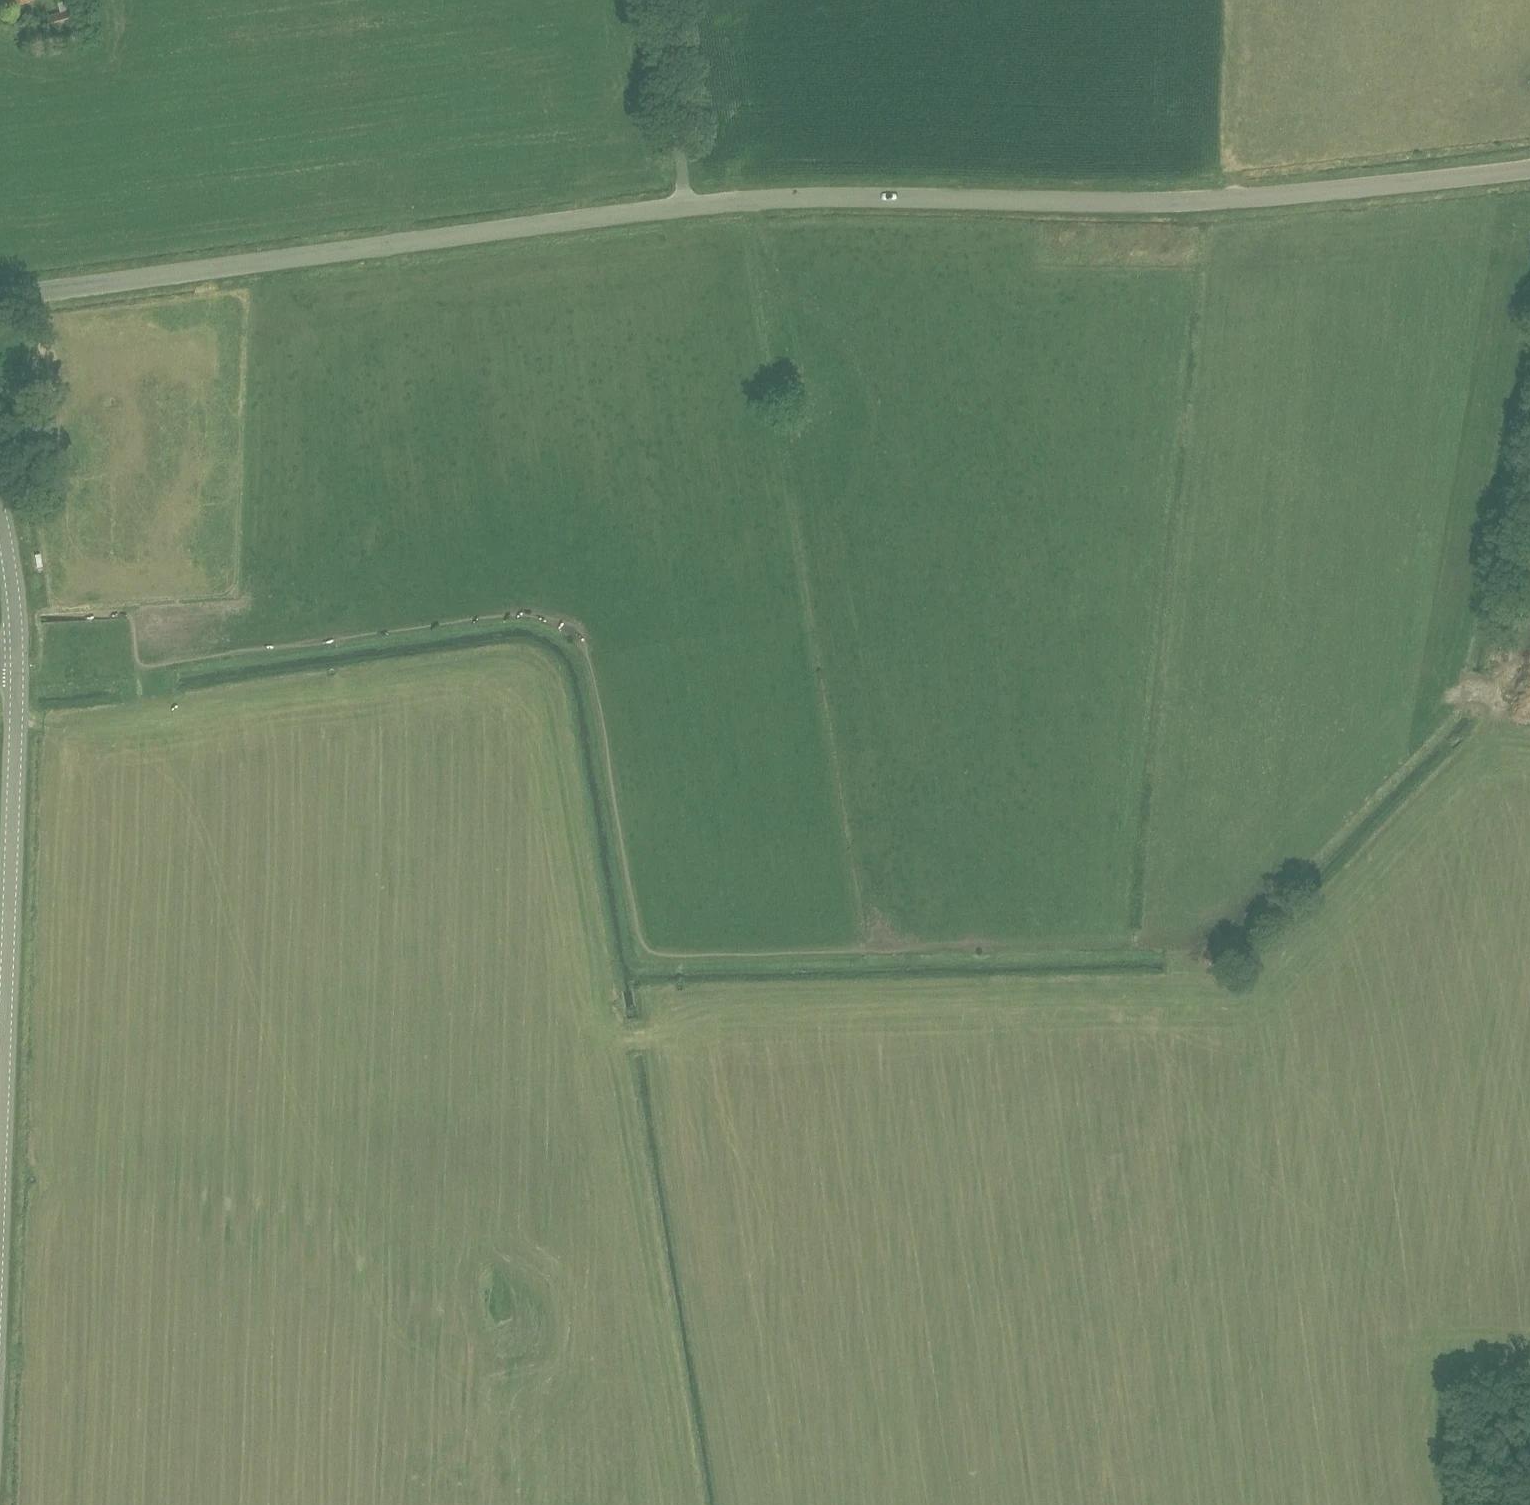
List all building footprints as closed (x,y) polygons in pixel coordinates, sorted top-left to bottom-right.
[(7,10),(36,2),(36,0),(4,0),(7,10)] [(57,5),(59,15),(44,19),(49,34),(79,26),(75,10),(74,11),(71,0),(57,5)]
